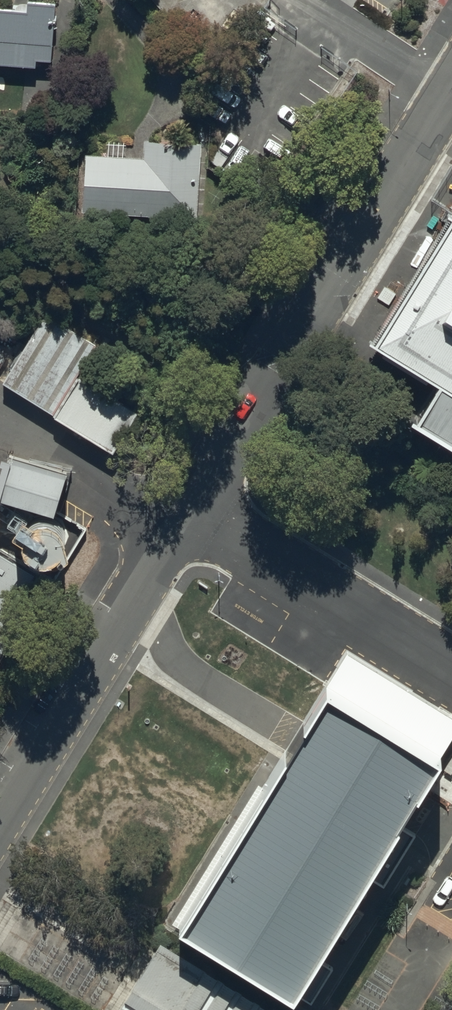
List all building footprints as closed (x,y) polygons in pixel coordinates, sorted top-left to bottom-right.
[(34,64),(34,57),(49,58),(54,1),(39,0),(26,0),(26,9),(0,7),(0,61),(34,64)] [(199,137),(142,134),(141,153),(85,149),(81,205),(194,212),(199,137)] [(407,367),(446,390),(436,407),(424,426),(451,443),(451,294),(407,367)] [(46,313),(4,383),(115,450),(138,412),(78,376),(98,344),(46,313)] [(10,456),(0,489),(0,494),(55,510),(66,473),(10,456)] [(49,580),(0,550),(0,660),(49,580)] [(438,754),(332,689),(300,741),(188,924),(295,989),(300,980),(322,993),(339,965),(318,953),(365,876),(386,889),(422,831),(399,817),(406,806),(438,754)] [(161,940),(118,1009),(273,1009),(161,940)]
